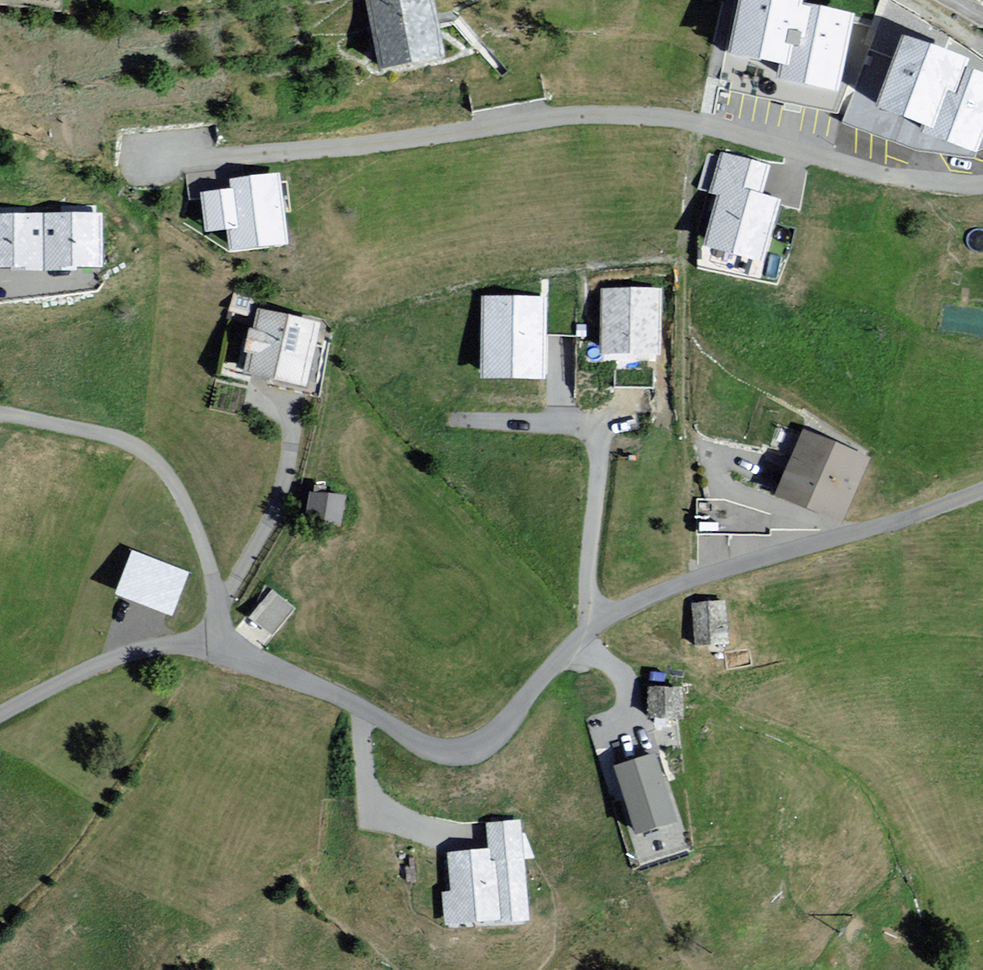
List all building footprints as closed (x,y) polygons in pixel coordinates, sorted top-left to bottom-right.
[(379,82),(441,65),(422,0),(356,0),(379,82)] [(719,59),(789,69),(795,12),(797,0),(727,0),(719,59)] [(846,18),(795,12),(789,69),(787,86),(837,92),(846,18)] [(906,37),(881,105),(931,123),(928,130),(974,147),(982,124),(982,78),(963,71),(967,60),(906,37)] [(752,198),(759,167),(699,154),(690,197),(710,202),(700,248),(758,261),(771,203),(752,198)] [(280,172),(204,185),(217,263),(293,250),(280,172)] [(101,268),(100,214),(43,215),(44,269),(101,268)] [(0,215),(0,269),(42,269),(42,215),(0,215)] [(530,296),(460,300),(466,391),(536,386),(530,296)] [(316,323),(255,312),(244,373),(304,384),(316,323)] [(862,448),(794,423),(770,487),(839,512),(862,448)] [(343,498),(309,494),(306,521),(340,525),(343,498)] [(275,584),(251,613),(274,632),(298,602),(275,584)] [(725,602),(690,605),(693,647),(728,645),(725,602)] [(683,690),(648,687),(646,716),(680,719),(683,690)] [(642,715),(590,728),(600,767),(652,754),(642,715)] [(657,756),(617,768),(636,836),(677,824),(657,756)] [(527,925),(520,822),(487,824),(494,927),(527,925)] [(486,851),(443,854),(448,926),(491,923),(486,851)]
